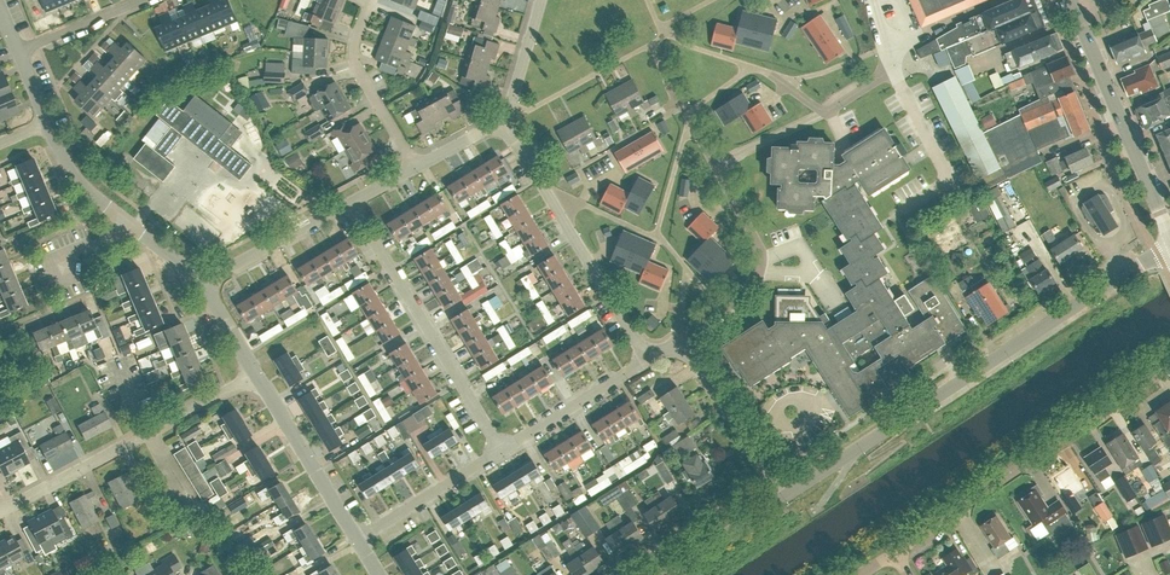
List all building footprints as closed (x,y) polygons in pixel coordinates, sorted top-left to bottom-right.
[(55,0),(41,0),(46,13),(58,8),(55,0)] [(225,26),(214,0),(209,0),(211,5),(204,8),(213,31),(225,26)] [(225,26),(237,21),(229,0),(223,0),(220,1),(220,0),(214,0),(225,26)] [(340,12),(345,0),(318,0),(317,2),(340,12)] [(391,1),(414,10),(418,0),(391,0),(391,1)] [(476,2),(499,8),(501,0),(477,0),(476,2)] [(921,28),(988,0),(909,0),(921,28)] [(941,50),(965,40),(989,30),(1035,11),(1030,0),(1014,0),(956,24),(957,27),(936,39),(941,50)] [(340,12),(317,2),(315,8),(308,6),(303,18),(320,25),(323,18),(335,23),(340,12)] [(496,17),(499,8),(476,2),(472,17),(473,18),(471,25),(496,33),(500,18),(496,17)] [(188,5),(201,36),(213,31),(204,8),(197,11),(193,3),(188,5)] [(1159,4),(1143,10),(1155,38),(1169,32),(1169,30),(1159,4)] [(179,18),(189,41),(201,36),(188,5),(183,7),(187,15),(179,18)] [(459,8),(452,6),(447,22),(454,24),(459,8)] [(738,29),(736,37),(753,42),(760,15),(743,11),(738,29)] [(965,40),(941,50),(941,51),(946,49),(954,69),(965,64),(966,57),(971,55),(972,57),(1037,29),(1036,27),(1041,25),(1035,11),(989,30),(965,40)] [(164,15),(177,46),(189,41),(179,18),(172,21),(168,13),(164,15)] [(814,46),(833,33),(820,14),(801,27),(801,28),(805,25),(813,36),(809,39),(814,46)] [(177,46),(164,15),(159,17),(163,25),(155,29),(165,52),(177,46)] [(760,15),(753,42),(770,46),(768,52),(769,52),(778,20),(760,15)] [(843,15),(836,19),(839,24),(846,21),(843,15)] [(440,18),(433,16),(430,23),(437,26),(440,18)] [(410,41),(408,45),(414,47),(417,40),(411,38),(415,27),(392,17),(386,32),(410,41)] [(43,33),(58,26),(54,18),(39,25),(43,33)] [(439,28),(421,20),(418,28),(436,35),(439,28)] [(299,52),(304,52),(328,53),(329,39),(306,38),(309,27),(289,21),(285,37),(294,37),(294,44),(299,45),(299,52)] [(791,21),(788,26),(795,30),(798,25),(791,21)] [(846,21),(839,24),(841,30),(849,26),(846,21)] [(1156,42),(1148,22),(1142,25),(1145,31),(1137,35),(1136,33),(1118,40),(1119,41),(1111,45),(1118,63),(1129,58),(1129,59),(1145,53),(1142,47),(1156,42)] [(732,51),(736,37),(738,29),(715,23),(709,45),(710,45),(711,41),(725,44),(723,49),(732,51)] [(465,29),(449,25),(445,38),(459,42),(460,37),(462,38),(465,29)] [(788,26),(785,31),(792,35),(795,30),(788,26)] [(849,26),(841,30),(844,35),(851,31),(849,26)] [(785,31),(782,36),(789,40),(792,35),(785,31)] [(851,31),(844,35),(847,40),(854,36),(851,31)] [(410,41),(386,32),(381,46),(404,55),(402,59),(408,61),(411,54),(405,52),(408,45),(410,41)] [(1057,32),(1012,51),(1018,68),(1064,49),(1057,32)] [(833,33),(814,46),(818,53),(822,50),(830,61),(826,64),(827,65),(846,52),(833,33)] [(467,60),(489,67),(491,58),(495,59),(499,44),(475,37),(473,44),(472,44),(467,60)] [(115,43),(109,38),(101,47),(106,52),(115,43)] [(115,43),(112,47),(137,70),(146,60),(128,43),(122,50),(115,43)] [(404,55),(381,46),(375,60),(382,63),(379,70),(396,76),(397,73),(403,75),(406,68),(400,66),(402,59),(404,55)] [(129,80),(137,70),(112,47),(108,51),(115,57),(110,63),(129,80)] [(101,58),(95,52),(89,59),(95,65),(101,58)] [(328,53),(304,52),(304,59),(293,58),(293,73),(309,74),(309,67),(327,68),(328,53)] [(1157,58),(1162,70),(1169,66),(1169,52),(1157,58)] [(1073,74),(1066,57),(1047,65),(1047,66),(1029,74),(1023,76),(1026,82),(1031,79),(1035,90),(1073,74)] [(449,61),(440,58),(437,66),(446,70),(449,61)] [(94,66),(88,60),(82,66),(88,72),(94,66)] [(486,75),(489,67),(467,60),(462,77),(463,77),(461,84),(486,91),(490,76),(486,75)] [(95,66),(120,89),(129,80),(110,63),(105,69),(98,63),(95,66)] [(975,80),(969,64),(955,70),(962,85),(975,80)] [(1158,86),(1149,65),(1135,70),(1136,73),(1121,79),(1128,96),(1141,90),(1142,93),(1158,86)] [(93,82),(112,99),(120,89),(95,66),(91,70),(98,76),(93,82)] [(10,93),(1,71),(0,72),(0,97),(10,93)] [(83,77),(77,72),(71,78),(77,84),(83,77)] [(286,73),(265,72),(265,82),(285,83),(286,73)] [(439,78),(432,73),(429,79),(435,84),(439,78)] [(983,133),(955,76),(932,87),(983,192),(1041,162),(1036,150),(1073,135),(1074,137),(1090,130),(1074,92),(1065,96),(1063,89),(1046,96),(1018,110),(1020,115),(983,133)] [(1012,86),(1009,79),(999,83),(997,77),(988,81),(994,94),(1012,86)] [(632,79),(619,87),(634,115),(637,114),(634,107),(641,104),(644,110),(651,106),(647,100),(644,101),(632,79)] [(757,80),(752,83),(756,90),(761,87),(757,80)] [(103,108),(112,99),(93,82),(88,88),(81,82),(77,85),(103,108)] [(321,108),(321,109),(344,95),(341,90),(340,90),(335,82),(310,97),(310,100),(312,103),(311,106),(313,109),(316,110),(316,111),(321,108)] [(1022,82),(1008,90),(1012,97),(1026,89),(1022,82)] [(309,93),(303,83),(289,92),(294,102),(309,93)] [(752,83),(747,86),(751,93),(756,90),(752,83)] [(103,108),(77,85),(74,89),(81,95),(76,102),(94,118),(103,108)] [(634,115),(619,87),(605,94),(617,116),(627,111),(631,117),(634,115)] [(1162,91),(1163,93),(1152,97),(1153,101),(1137,109),(1145,128),(1163,121),(1162,118),(1169,115),(1169,88),(1162,91)] [(447,91),(432,100),(442,120),(450,116),(452,120),(466,112),(454,90),(448,93),(447,91)] [(725,125),(741,115),(741,114),(752,107),(743,92),(715,110),(720,107),(729,122),(724,125),(725,125)] [(10,93),(0,97),(0,121),(18,113),(10,93)] [(347,100),(344,95),(321,109),(329,122),(351,109),(346,101),(347,100)] [(657,96),(649,100),(652,106),(660,102),(657,96)] [(242,134),(195,98),(184,111),(169,99),(157,115),(171,127),(154,149),(146,143),(134,159),(164,182),(176,166),(165,158),(183,136),(241,181),(253,165),(231,148),(242,134)] [(434,124),(442,120),(432,100),(417,108),(418,109),(405,116),(410,125),(415,122),(423,136),(436,128),(434,124)] [(260,118),(268,112),(259,101),(252,107),(260,118)] [(753,108),(752,107),(741,114),(741,115),(746,123),(750,120),(757,131),(753,134),(754,135),(773,122),(761,103),(753,108)] [(583,146),(586,144),(593,141),(596,146),(602,143),(599,137),(597,139),(584,116),(571,124),(583,146)] [(96,125),(91,120),(84,127),(86,128),(81,133),(89,142),(95,136),(90,131),(96,125)] [(664,120),(657,124),(660,129),(667,125),(664,120)] [(346,150),(368,137),(365,131),(365,132),(360,124),(347,131),(343,125),(331,133),(335,139),(338,137),(346,150)] [(589,150),(586,144),(583,146),(571,124),(557,131),(570,154),(580,148),(583,154),(589,150)] [(325,133),(320,125),(305,134),(310,142),(325,133)] [(608,128),(614,141),(620,138),(615,125),(608,128)] [(667,125),(660,129),(663,134),(670,130),(667,125)] [(889,136),(884,129),(844,155),(846,159),(840,162),(833,162),(834,144),(798,142),(798,144),(792,144),(791,148),(773,148),(772,183),(783,184),(782,189),(779,189),(778,208),(814,209),(814,196),(824,196),(825,198),(822,201),(847,240),(850,238),(852,241),(840,248),(849,264),(841,269),(852,285),(855,283),(856,286),(845,293),(856,311),(833,326),(825,313),(818,317),(805,296),(777,296),(776,325),(768,330),(763,321),(722,348),(740,376),(743,374),(750,385),(791,359),(790,357),(805,347),(849,415),(876,398),(873,395),(885,387),(887,391),(908,377),(909,372),(906,368),(966,330),(931,276),(907,291),(918,307),(913,311),(903,294),(893,300),(879,278),(888,273),(877,257),(874,259),(872,256),(884,249),(874,233),(883,228),(854,182),(858,179),(868,195),(910,169),(902,157),(907,153),(894,132),(889,136)] [(1169,154),(1169,129),(1157,134),(1166,156),(1169,154)] [(654,131),(634,142),(645,162),(653,158),(650,154),(662,147),(664,151),(665,151),(654,131)] [(110,138),(104,133),(96,142),(102,147),(110,138)] [(368,137),(346,150),(354,163),(350,165),(355,173),(367,165),(363,158),(376,150),(371,142),(372,142),(368,137)] [(645,162),(634,142),(614,154),(626,174),(626,173),(624,169),(636,162),(638,167),(645,162)] [(1092,164),(1085,148),(1065,158),(1066,160),(1059,163),(1057,157),(1046,161),(1051,175),(1062,171),(1069,167),(1072,173),(1092,164)] [(304,163),(298,152),(285,160),(292,170),(304,163)] [(486,164),(496,180),(508,172),(498,156),(486,164)] [(21,180),(39,173),(33,159),(15,166),(20,177),(10,181),(12,186),(22,182),(21,180)] [(496,180),(486,164),(473,171),(483,188),(484,187),(496,180)] [(473,171),(461,179),(471,195),(472,195),(481,190),(484,196),(488,193),(484,187),(483,188),(473,171)] [(45,187),(39,173),(21,180),(22,182),(25,191),(16,195),(18,200),(28,196),(27,194),(45,187)] [(577,173),(572,175),(576,182),(581,180),(577,173)] [(572,175),(567,178),(570,185),(576,182),(572,175)] [(1062,185),(1058,176),(1044,182),(1049,191),(1062,185)] [(631,194),(626,202),(642,210),(640,215),(656,186),(639,178),(631,194)] [(471,195),(461,179),(448,187),(458,203),(467,198),(469,202),(474,199),(472,195),(471,195)] [(626,202),(631,194),(610,183),(599,204),(600,204),(602,200),(614,206),(612,210),(620,214),(626,202)] [(513,184),(502,190),(506,196),(516,190),(513,184)] [(27,194),(28,196),(31,205),(21,209),(23,214),(33,210),(33,208),(50,201),(45,187),(27,194)] [(1016,226),(997,187),(984,193),(1003,232),(1016,226)] [(506,196),(502,190),(492,196),(496,202),(506,196)] [(426,201),(436,217),(448,210),(438,193),(426,201)] [(991,216),(980,194),(967,200),(978,222),(991,216)] [(1107,196),(1105,194),(1098,195),(1085,203),(1082,206),(1082,210),(1096,232),(1098,233),(1103,232),(1104,234),(1117,226),(1109,213),(1114,210),(1107,196)] [(501,205),(509,218),(526,207),(518,195),(501,205)] [(478,206),(481,212),(492,205),(488,199),(478,206)] [(56,214),(50,201),(33,208),(33,210),(37,219),(27,223),(29,228),(40,223),(39,222),(56,214)] [(426,201),(413,209),(423,225),(431,220),(433,225),(438,221),(436,217),(426,201)] [(481,212),(478,206),(467,212),(471,218),(481,212)] [(533,220),(526,207),(509,218),(515,227),(509,230),(511,234),(533,220)] [(400,217),(411,233),(423,225),(413,209),(400,217)] [(711,237),(710,237),(719,227),(702,211),(686,228),(687,228),(690,225),(700,234),(697,238),(703,244),(704,245),(711,237)] [(496,225),(490,214),(484,218),(491,228),(496,225)] [(398,241),(411,233),(400,217),(388,224),(398,241)] [(524,243),(541,232),(533,220),(511,234),(517,231),(524,243)] [(456,227),(452,222),(442,228),(446,233),(456,227)] [(496,225),(491,228),(497,238),(503,235),(496,225)] [(609,227),(603,229),(606,237),(612,235),(609,227)] [(442,228),(432,234),(436,240),(446,233),(442,228)] [(612,256),(628,262),(639,237),(622,230),(610,260),(610,261),(612,256)] [(471,243),(463,232),(458,235),(465,246),(471,243)] [(549,245),(541,232),(524,243),(528,249),(523,252),(527,258),(549,245)] [(1082,249),(1074,235),(1051,250),(1060,263),(1069,257),(1073,261),(1077,257),(1075,254),(1082,249)] [(431,243),(427,237),(417,243),(421,249),(431,243)] [(639,237),(628,262),(645,270),(649,261),(648,261),(656,244),(639,237)] [(704,245),(703,244),(688,261),(692,257),(705,269),(723,249),(711,237),(704,245)] [(348,238),(335,246),(346,263),(346,262),(353,258),(356,262),(361,259),(348,238)] [(458,250),(452,240),(446,243),(451,254),(458,250)] [(512,250),(505,240),(500,243),(506,253),(512,250)] [(417,243),(407,249),(411,255),(421,249),(417,243)] [(335,246),(323,254),(333,270),(343,264),(346,270),(350,268),(346,262),(346,263),(335,246)] [(9,263),(3,249),(0,251),(0,267),(9,263)] [(415,259),(422,271),(439,261),(431,249),(415,259)] [(723,249),(705,269),(717,281),(713,285),(714,285),(736,262),(723,249)] [(458,250),(451,254),(458,264),(464,260),(458,250)] [(512,250),(506,253),(507,255),(503,257),(508,266),(518,260),(512,250)] [(333,270),(323,254),(310,261),(321,278),(333,270)] [(538,265),(546,278),(563,268),(555,255),(538,265)] [(477,258),(460,269),(467,279),(473,275),(473,274),(483,268),(477,258)] [(1045,270),(1038,260),(1022,270),(1028,281),(1030,280),(1038,293),(1055,282),(1047,270),(1045,270)] [(324,282),(321,278),(310,261),(298,269),(308,286),(317,280),(319,284),(324,282)] [(447,274),(439,261),(422,271),(430,284),(447,274)] [(649,261),(645,270),(639,283),(648,286),(650,282),(662,287),(660,291),(661,292),(670,270),(649,261)] [(9,263),(0,267),(0,284),(15,277),(9,263)] [(118,296),(127,292),(127,290),(145,282),(138,268),(121,275),(125,286),(115,291),(118,296)] [(554,291),(570,280),(563,268),(546,278),(554,291)] [(355,278),(359,284),(369,278),(365,271),(355,278)] [(538,281),(533,272),(517,282),(519,286),(524,283),(527,288),(533,284),(538,281)] [(467,279),(473,289),(479,285),(478,283),(482,280),(478,273),(474,276),(473,275),(467,279)] [(454,286),(459,283),(456,278),(451,281),(447,274),(430,284),(438,296),(454,286)] [(285,299),(286,299),(293,295),(297,301),(301,298),(288,275),(275,283),(285,299)] [(975,283),(970,275),(958,283),(955,279),(946,285),(957,303),(963,299),(966,303),(970,301),(980,316),(982,315),(988,324),(1008,312),(995,292),(994,292),(985,277),(975,283)] [(15,277),(0,284),(0,292),(2,296),(0,296),(0,302),(4,301),(3,299),(21,291),(15,277)] [(355,278),(345,284),(349,290),(359,284),(355,278)] [(561,303),(578,293),(570,280),(554,291),(561,303)] [(127,290),(127,292),(131,300),(121,304),(124,310),(133,305),(132,303),(150,296),(148,290),(149,289),(146,282),(145,282),(127,290)] [(275,283),(262,290),(273,307),(282,301),(286,307),(289,304),(286,299),(285,299),(275,283)] [(360,306),(377,295),(370,283),(353,293),(360,306)] [(527,288),(534,299),(540,296),(533,284),(527,288)] [(462,299),(454,286),(438,296),(445,309),(462,299)] [(344,293),(341,287),(330,293),(334,299),(344,293)] [(273,307),(262,290),(250,298),(260,315),(261,315),(273,307)] [(21,291),(3,299),(4,301),(7,309),(0,313),(0,318),(10,314),(10,312),(27,305),(21,291)] [(488,297),(496,311),(507,305),(499,292),(488,297)] [(330,293),(320,299),(324,305),(334,299),(330,293)] [(561,303),(569,316),(586,306),(578,293),(561,303)] [(368,318),(385,308),(377,295),(360,306),(368,318)] [(156,309),(150,296),(132,303),(133,305),(137,314),(127,318),(129,323),(139,319),(138,317),(156,309)] [(263,318),(261,315),(260,315),(250,298),(237,306),(248,323),(256,317),(258,321),(263,318)] [(483,318),(488,314),(495,311),(488,300),(482,304),(486,310),(480,313),(483,318)] [(549,311),(543,300),(537,304),(543,314),(549,311)] [(316,310),(311,302),(303,307),(305,309),(294,315),(298,321),(316,310)] [(376,331),(393,320),(385,308),(368,318),(376,331)] [(138,317),(139,319),(143,328),(133,332),(135,337),(145,333),(145,331),(162,323),(156,309),(138,317)] [(459,332),(476,322),(477,323),(483,319),(481,316),(475,320),(468,309),(452,320),(459,332)] [(592,315),(588,309),(578,316),(582,322),(592,315)] [(82,334),(84,333),(93,329),(97,339),(102,337),(97,327),(96,327),(89,310),(74,316),(82,334)] [(356,313),(355,311),(336,322),(337,325),(356,313)] [(488,314),(494,325),(501,321),(495,311),(488,314)] [(555,321),(549,311),(543,314),(549,324),(555,321)] [(334,322),(328,312),(321,316),(327,326),(334,322)] [(294,315),(284,321),(288,327),(298,321),(294,315)] [(652,315),(646,321),(651,325),(656,319),(652,315)] [(82,334),(74,316),(60,321),(68,339),(70,339),(78,335),(82,345),(88,343),(84,333),(82,334)] [(578,316),(568,323),(572,329),(582,322),(578,316)] [(656,319),(651,325),(655,329),(660,323),(656,319)] [(109,334),(103,320),(96,323),(102,337),(109,334)] [(400,333),(393,320),(376,331),(383,343),(400,333)] [(68,339),(60,321),(47,327),(54,345),(56,345),(65,341),(72,359),(77,357),(70,339),(68,339)] [(334,322),(327,326),(333,336),(340,332),(334,322)] [(459,332),(467,344),(484,334),(477,323),(476,322),(459,332)] [(160,351),(170,347),(170,345),(187,337),(181,323),(164,331),(168,342),(158,346),(160,351)] [(283,329),(280,323),(269,330),(273,336),(283,329)] [(503,339),(510,335),(503,325),(497,329),(503,339)] [(553,331),(557,337),(567,331),(563,325),(553,331)] [(60,354),(56,345),(54,345),(47,327),(32,333),(40,351),(51,347),(58,363),(62,361),(59,354),(60,354)] [(591,337),(601,353),(614,346),(604,329),(591,337)] [(269,330),(259,336),(263,342),(273,336),(269,330)] [(553,331),(543,337),(547,344),(557,337),(553,331)] [(475,357),(491,347),(484,334),(467,344),(475,357)] [(503,339),(509,349),(516,345),(510,335),(503,339)] [(126,343),(123,336),(116,339),(119,346),(126,343)] [(333,343),(328,336),(319,341),(324,349),(333,343)] [(170,345),(170,347),(174,355),(155,363),(157,369),(176,361),(175,359),(193,351),(187,337),(170,345)] [(343,351),(349,347),(343,337),(337,341),(343,351)] [(589,361),(601,353),(591,337),(578,344),(589,361)] [(196,340),(192,343),(198,352),(202,349),(196,340)] [(333,343),(324,349),(328,356),(337,351),(333,343)] [(398,366),(414,356),(407,343),(390,354),(398,366)] [(536,343),(518,354),(522,359),(532,353),(533,355),(540,351),(536,343)] [(566,352),(576,369),(589,361),(578,344),(566,352)] [(355,357),(350,349),(349,347),(343,351),(349,361),(355,357)] [(499,359),(491,347),(475,357),(482,369),(499,359)] [(199,365),(193,351),(175,359),(176,361),(180,369),(169,373),(172,379),(182,374),(181,372),(199,365)] [(282,373),(300,362),(296,356),(291,359),(287,352),(274,360),(282,373)] [(576,369),(566,352),(553,360),(563,377),(576,369)] [(518,354),(508,360),(511,365),(522,359),(518,354)] [(398,366),(405,379),(422,368),(414,356),(398,366)] [(363,367),(366,373),(380,366),(377,360),(363,367)] [(304,369),(300,362),(282,373),(290,387),(303,379),(299,372),(304,369)] [(492,369),(496,375),(507,368),(503,362),(492,369)] [(530,374),(541,391),(553,383),(540,362),(535,365),(538,369),(530,374)] [(72,364),(63,369),(68,378),(77,373),(72,364)] [(205,379),(199,365),(181,372),(182,374),(185,383),(175,387),(177,393),(188,388),(187,386),(205,379)] [(353,377),(348,368),(339,373),(344,382),(353,377)] [(405,379),(409,384),(403,387),(407,394),(413,390),(413,391),(430,381),(422,368),(405,379)] [(487,381),(496,375),(492,369),(483,375),(487,381)] [(79,379),(88,377),(86,370),(77,373),(79,379)] [(154,379),(151,371),(142,375),(146,383),(154,379)] [(365,387),(370,383),(364,373),(359,376),(365,387)] [(518,382),(528,398),(541,391),(530,374),(518,382)] [(41,387),(38,378),(26,382),(29,391),(41,387)] [(377,379),(370,383),(365,387),(371,397),(383,389),(377,379)] [(437,393),(430,381),(413,391),(421,404),(437,393)] [(360,389),(356,382),(347,387),(352,395),(360,389)] [(518,382),(506,389),(516,406),(528,398),(518,382)] [(504,413),(516,406),(506,389),(503,384),(497,388),(500,393),(493,397),(504,413)] [(321,395),(316,387),(297,399),(305,412),(319,404),(315,399),(321,395)] [(669,411),(686,401),(677,387),(661,398),(669,411)] [(655,395),(651,389),(637,398),(641,404),(655,395)] [(368,402),(364,395),(355,400),(360,408),(368,402)] [(394,402),(390,395),(382,400),(386,407),(394,402)] [(60,411),(53,397),(46,401),(53,415),(60,411)] [(386,408),(380,398),(374,402),(380,412),(386,408)] [(329,408),(324,401),(319,404),(305,412),(313,425),(327,417),(323,412),(329,408)] [(630,401),(617,409),(628,426),(629,425),(637,420),(641,426),(644,424),(630,401)] [(686,401),(669,411),(670,412),(664,416),(668,422),(674,418),(678,425),(695,414),(686,401)] [(103,411),(98,403),(91,408),(95,416),(78,425),(86,440),(111,427),(103,412),(103,411)] [(1157,412),(1162,420),(1154,425),(1169,451),(1169,403),(1157,412)] [(434,413),(428,405),(413,415),(418,423),(434,413)] [(224,432),(242,422),(233,408),(220,416),(225,423),(220,426),(224,432)] [(376,416),(372,408),(363,413),(367,421),(376,416)] [(392,418),(386,408),(380,412),(386,422),(392,418)] [(617,409),(605,417),(615,433),(616,433),(625,427),(629,433),(632,431),(629,425),(628,426),(617,409)] [(337,422),(332,414),(327,417),(313,425),(321,439),(335,430),(331,425),(337,422)] [(459,426),(452,416),(450,417),(453,421),(450,422),(454,429),(459,426)] [(403,423),(408,431),(418,425),(413,417),(403,423)] [(615,433),(605,417),(592,424),(603,441),(613,435),(616,441),(620,439),(616,433),(615,433)] [(242,422),(224,432),(229,439),(233,437),(237,443),(250,435),(242,422)] [(403,423),(402,422),(388,430),(393,439),(400,434),(404,440),(411,436),(408,431),(403,423)] [(201,432),(196,423),(188,428),(189,430),(181,435),(184,441),(201,432)] [(64,432),(60,424),(52,428),(57,436),(39,445),(47,460),(73,447),(65,432),(64,432)] [(373,431),(368,424),(355,432),(360,439),(373,431)] [(1156,442),(1145,424),(1133,432),(1154,464),(1161,459),(1152,445),(1156,442)] [(345,435),(340,427),(335,430),(321,439),(329,452),(343,444),(339,438),(345,435)] [(441,427),(434,432),(445,450),(459,442),(450,429),(444,432),(441,427)] [(679,434),(676,429),(661,438),(665,444),(679,434)] [(569,439),(580,455),(592,448),(582,431),(569,439)] [(5,448),(16,469),(29,463),(22,449),(28,445),(21,432),(8,438),(11,444),(5,448)] [(432,458),(445,450),(434,432),(427,436),(430,441),(424,445),(432,458)] [(1138,457),(1124,433),(1107,444),(1126,475),(1131,471),(1127,464),(1138,457)] [(387,442),(382,434),(375,438),(380,447),(387,442)] [(696,447),(689,436),(671,446),(678,458),(696,447)] [(567,463),(580,455),(569,439),(557,446),(567,463)] [(191,453),(200,447),(195,440),(187,445),(191,453)] [(657,445),(654,440),(643,446),(647,452),(657,445)] [(375,450),(369,442),(362,447),(367,455),(375,450)] [(247,469),(264,459),(256,446),(243,454),(247,460),(243,462),(247,469)] [(557,446),(545,454),(555,471),(567,463),(557,446)] [(204,455),(200,447),(191,453),(196,460),(204,455)] [(1111,462),(1101,447),(1085,458),(1100,481),(1110,475),(1104,467),(1111,462)] [(3,476),(16,469),(5,448),(0,450),(0,470),(3,476)] [(189,456),(184,448),(172,455),(177,463),(189,456)] [(228,455),(224,448),(212,456),(216,462),(228,455)] [(405,457),(399,460),(398,461),(407,474),(420,466),(409,448),(402,452),(405,457)] [(362,458),(356,450),(349,455),(354,463),(362,458)] [(643,455),(633,462),(637,468),(647,461),(643,455)] [(714,478),(705,463),(703,464),(698,455),(684,463),(690,474),(698,488),(714,478)] [(177,463),(182,471),(194,463),(189,456),(177,463)] [(393,482),(407,474),(398,461),(399,460),(396,456),(389,460),(392,465),(386,468),(385,469),(393,482)] [(232,470),(225,459),(203,472),(207,478),(217,471),(221,477),(232,470)] [(273,472),(264,459),(247,469),(252,476),(256,474),(259,480),(273,472)] [(533,461),(520,469),(529,483),(535,479),(537,484),(544,479),(533,461)] [(675,480),(664,461),(656,465),(667,484),(675,480)] [(633,462),(623,468),(627,474),(637,468),(633,462)] [(182,471),(187,478),(199,471),(194,463),(182,471)] [(380,490),(393,482),(385,469),(386,468),(383,464),(376,469),(378,473),(373,477),(372,477),(380,490)] [(1159,477),(1151,464),(1142,470),(1150,482),(1159,477)] [(1083,487),(1070,467),(1054,478),(1067,497),(1064,499),(1073,512),(1081,507),(1073,494),(1083,487)] [(531,487),(529,483),(520,469),(507,477),(515,491),(516,491),(522,487),(524,492),(531,487)] [(135,479),(131,471),(122,476),(122,475),(107,483),(121,509),(136,501),(126,483),(135,479)] [(187,478),(192,486),(203,479),(199,471),(187,478)] [(372,477),(373,477),(370,472),(362,477),(365,481),(359,485),(367,498),(380,490),(372,477)] [(1138,496),(1125,475),(1114,481),(1127,502),(1138,496)] [(227,491),(219,477),(210,483),(218,496),(227,491)] [(507,477),(494,486),(502,499),(509,495),(511,500),(519,495),(516,491),(515,491),(507,477)] [(612,483),(608,477),(598,484),(602,489),(612,483)] [(557,486),(551,478),(544,482),(549,491),(557,486)] [(192,486),(197,494),(208,486),(203,479),(192,486)] [(1162,485),(1164,489),(1144,500),(1149,509),(1169,498),(1169,480),(1162,485)] [(572,492),(565,481),(557,486),(565,501),(575,496),(576,497),(573,499),(576,505),(587,499),(580,487),(572,492)] [(619,489),(631,508),(638,503),(629,489),(631,488),(626,481),(618,486),(619,489)] [(272,495),(277,504),(289,496),(280,482),(269,489),(268,486),(257,493),(262,501),(272,495)] [(598,484),(588,490),(592,496),(602,489),(598,484)] [(1037,485),(1025,493),(1027,496),(1018,502),(1033,524),(1027,529),(1037,544),(1052,534),(1048,527),(1067,514),(1058,500),(1048,507),(1040,496),(1043,494),(1037,485)] [(197,494),(201,501),(213,494),(208,486),(197,494)] [(158,503),(150,488),(142,492),(150,507),(158,503)] [(610,494),(600,501),(604,507),(618,498),(626,511),(631,508),(619,489),(610,494)] [(97,499),(93,491),(84,496),(84,495),(69,503),(83,529),(98,521),(88,503),(97,499)] [(658,505),(669,522),(682,513),(671,496),(665,500),(660,492),(652,496),(658,505)] [(477,515),(477,514),(483,511),(486,515),(492,510),(482,493),(468,501),(477,515)] [(298,511),(289,496),(277,504),(282,512),(272,518),(277,526),(288,520),(287,518),(298,511)] [(655,531),(669,522),(658,505),(652,496),(646,501),(651,509),(644,514),(655,531)] [(247,504),(243,498),(229,506),(233,513),(247,504)] [(477,515),(468,501),(455,510),(463,523),(464,522),(470,519),(472,523),(480,518),(477,514),(477,515)] [(1113,516),(1104,502),(1094,508),(1104,522),(1113,516)] [(565,513),(560,504),(552,509),(557,518),(565,513)] [(579,511),(593,533),(600,528),(587,506),(579,511)] [(51,509),(39,516),(51,537),(57,534),(60,539),(65,537),(67,539),(73,536),(63,517),(57,520),(51,509)] [(467,526),(464,522),(463,523),(455,510),(442,518),(450,531),(451,531),(453,535),(467,526)] [(586,537),(593,533),(579,511),(572,515),(586,537)] [(552,520),(547,512),(539,517),(544,525),(552,520)] [(1142,522),(1152,546),(1169,539),(1169,525),(1165,513),(1142,522)] [(996,515),(993,514),(988,517),(989,520),(980,526),(994,547),(992,548),(998,558),(1018,545),(1013,537),(1011,538),(996,515)] [(45,540),(51,537),(39,516),(27,522),(33,533),(27,536),(36,553),(48,546),(45,540)] [(524,529),(516,517),(509,521),(516,534),(524,529)] [(614,523),(630,547),(643,538),(633,522),(626,526),(620,518),(614,523)] [(105,522),(110,535),(117,532),(112,519),(105,522)] [(539,529),(534,520),(526,525),(531,533),(539,529)] [(247,528),(244,523),(231,530),(234,535),(247,528)] [(303,545),(314,538),(305,523),(294,530),(293,528),(283,534),(287,542),(297,536),(303,545)] [(614,523),(607,527),(613,535),(606,539),(617,556),(630,547),(614,523)] [(1149,548),(1139,524),(1115,534),(1125,558),(1149,548)] [(441,538),(436,530),(428,535),(432,543),(441,538)] [(266,537),(263,531),(246,540),(250,547),(266,537)] [(540,535),(539,535),(554,558),(560,554),(547,533),(541,537),(540,535)] [(470,558),(454,534),(449,538),(460,556),(464,553),(468,559),(470,558)] [(0,542),(0,545),(11,564),(20,559),(22,561),(25,559),(28,564),(34,560),(28,547),(21,551),(13,535),(0,542)] [(549,561),(554,558),(539,535),(533,539),(538,548),(540,547),(549,561)] [(513,545),(508,536),(500,541),(506,550),(513,545)] [(314,538),(303,545),(308,554),(298,560),(303,568),(314,562),(312,559),(323,553),(314,538)] [(274,546),(270,539),(255,548),(259,554),(274,546)] [(572,543),(575,547),(591,572),(605,564),(594,547),(587,551),(579,539),(572,543)] [(247,549),(244,541),(237,545),(241,552),(247,549)] [(449,550),(444,543),(436,548),(441,556),(449,550)] [(500,552),(495,544),(487,549),(493,557),(500,552)] [(0,545),(0,574),(7,574),(3,568),(11,564),(0,545)] [(394,557),(402,570),(416,562),(412,555),(416,552),(411,546),(394,557)] [(575,547),(569,551),(574,560),(567,565),(574,574),(587,574),(591,572),(575,547)] [(957,549),(942,558),(947,565),(933,574),(963,574),(966,573),(968,574),(973,574),(979,571),(970,557),(966,560),(963,555),(962,556),(957,549)] [(487,560),(482,552),(474,557),(479,565),(487,560)] [(40,554),(35,556),(38,563),(43,560),(40,554)] [(173,554),(161,561),(163,564),(144,574),(173,574),(171,572),(180,566),(173,554)] [(123,563),(119,556),(114,558),(118,566),(123,563)] [(457,564),(452,556),(444,561),(449,569),(457,564)] [(405,574),(423,574),(424,574),(420,568),(424,566),(420,559),(416,562),(402,570),(405,574)] [(502,562),(506,569),(511,566),(507,559),(502,562)] [(501,572),(506,569),(502,562),(497,565),(501,572)] [(1078,569),(1081,574),(1092,568),(1089,562),(1078,569)] [(212,565),(199,573),(200,574),(218,574),(212,565)] [(330,565),(319,571),(318,569),(309,574),(337,574),(330,565)] [(510,574),(519,574),(513,565),(507,569),(510,574)]
